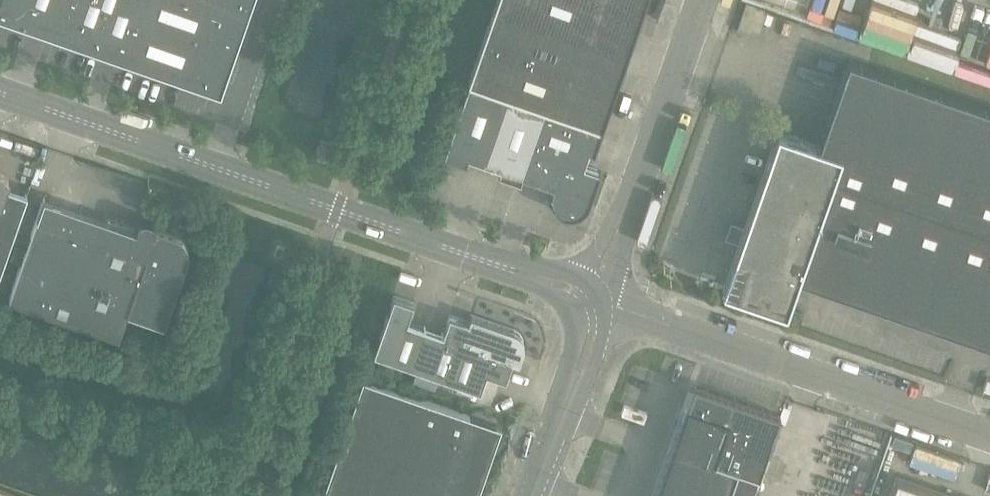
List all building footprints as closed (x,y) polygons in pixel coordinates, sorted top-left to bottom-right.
[(221,91),(252,0),(0,0),(0,14),(221,91)] [(606,44),(621,0),(498,0),(469,83),(445,152),(444,152),(444,153),(467,161),(467,160),(468,156),(501,167),(500,171),(499,171),(499,172),(521,180),(522,179),(521,179),(523,175),(554,186),(552,193),(553,197),(553,201),(555,204),(555,205),(554,204),(553,205),(555,208),(557,210),(559,211),(562,213),(563,214),(565,214),(569,215),(572,215),(575,215),(578,214),(580,213),(582,212),(584,210),(586,208),(588,206),(589,205),(590,203),(590,201),(601,170),(600,170),(599,171),(584,165),(590,149),(594,150),(593,151),(595,151),(603,128),(603,126),(601,126),(600,127),(579,120),(606,44)] [(849,58),(819,143),(785,131),(778,128),(744,226),(738,243),(723,287),(786,309),(798,276),(989,342),(989,107),(849,58)] [(321,140),(316,154),(327,157),(331,144),(321,140)] [(28,193),(8,186),(10,180),(8,178),(5,175),(3,173),(0,171),(0,273),(28,193)] [(45,196),(38,216),(9,298),(119,336),(128,309),(164,321),(165,322),(188,257),(188,255),(189,253),(189,251),(189,249),(188,247),(188,244),(187,242),(186,240),(185,238),(183,237),(181,235),(180,234),(178,233),(176,232),(157,225),(155,222),(153,220),(151,219),(148,218),(145,217),(142,218),(139,219),(136,228),(45,196)] [(524,350),(525,346),(524,342),(523,338),(521,335),(518,332),(514,330),(471,315),(469,322),(450,315),(444,334),(407,322),(414,303),(394,296),(374,353),(481,391),(487,372),(506,379),(513,360),(519,362),(524,350)] [(446,490),(464,495),(473,495),(497,426),(365,380),(325,495),(443,495),(446,490)] [(656,495),(728,495),(738,469),(760,476),(774,438),(773,438),(781,414),(780,414),(699,386),(695,384),(688,403),(671,451),(656,495)] [(897,475),(889,495),(957,495),(897,475)]
